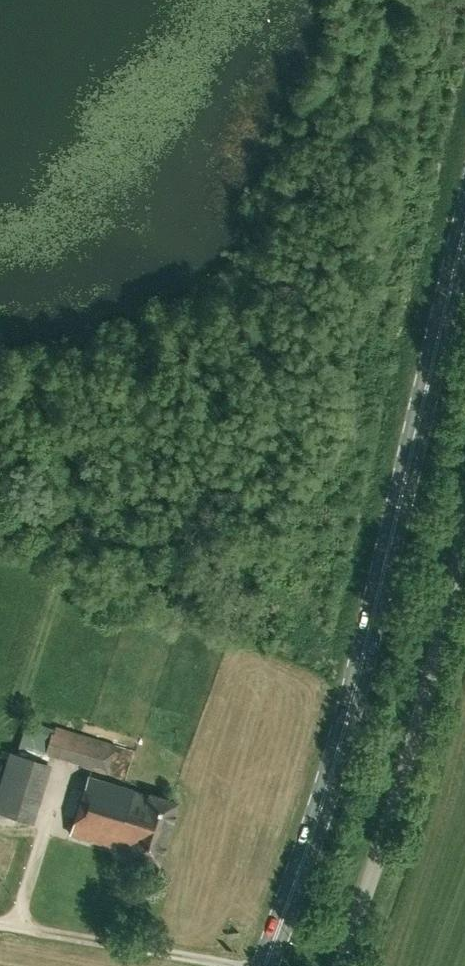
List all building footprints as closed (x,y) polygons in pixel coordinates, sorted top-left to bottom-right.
[(57,727),(47,755),(82,767),(107,775),(117,746),(92,738),(57,727)] [(51,781),(50,758),(29,759),(30,769),(37,768),(38,782),(51,781)] [(159,866),(179,803),(151,794),(150,795),(90,777),(72,834),(133,853),(131,857),(159,866)]
